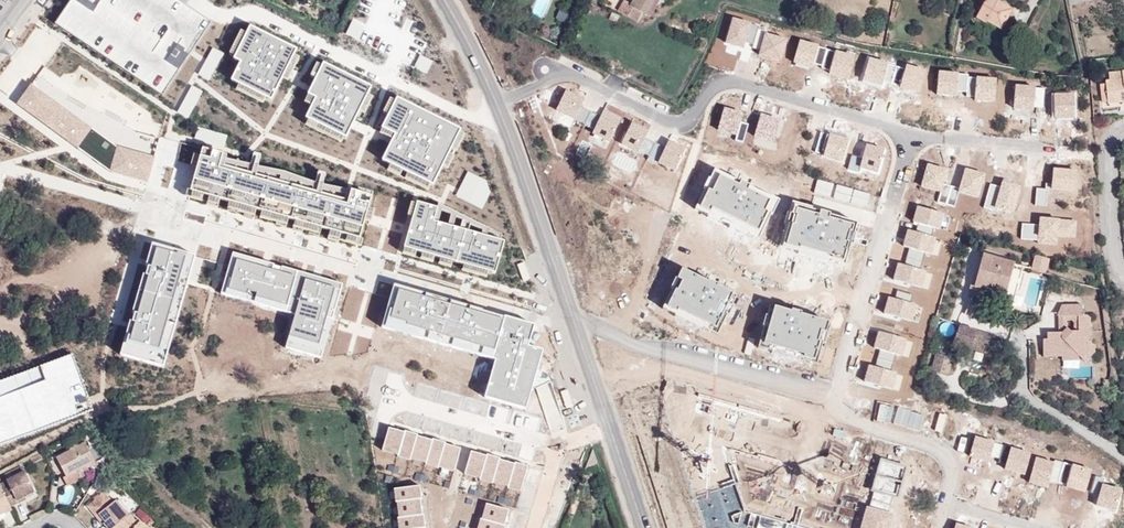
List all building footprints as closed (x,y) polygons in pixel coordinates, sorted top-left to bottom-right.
[(55,24),(160,96),(209,26),(172,0),(72,0),(55,24)] [(631,4),(630,5),(642,12),(650,16),(659,0),(633,0),(631,4)] [(977,17),(987,22),(987,20),(1002,28),(1012,9),(997,1),(998,0),(985,0),(977,17)] [(636,22),(642,12),(630,5),(631,4),(624,2),(618,12),(636,22)] [(752,25),(732,19),(725,41),(744,47),(752,25)] [(271,101),(282,78),(287,81),(298,58),(293,56),(296,49),(250,27),(247,34),(241,31),(230,54),(235,57),(234,60),(239,63),(230,81),(238,85),(235,92),(262,105),(265,99),(271,101)] [(784,40),(764,34),(758,54),(777,61),(784,40)] [(819,47),(799,41),(792,63),(811,69),(819,47)] [(223,54),(213,48),(197,75),(207,80),(223,54)] [(857,58),(835,51),(828,73),(850,80),(857,58)] [(890,64),(868,57),(861,78),(883,86),(890,64)] [(323,64),(321,67),(316,64),(310,76),(316,78),(304,103),(311,107),(306,118),(309,120),(306,126),(341,144),(345,137),(355,118),(361,121),(373,97),(367,94),(370,87),(323,64)] [(925,72),(906,65),(899,86),(918,93),(925,72)] [(1121,72),(1122,79),(1109,80),(1105,80),(1106,85),(1107,103),(1107,104),(1123,102),(1123,71),(1121,72)] [(956,73),(938,72),(937,95),(955,96),(956,73)] [(1122,79),(1121,72),(1108,73),(1109,80),(1122,79)] [(998,79),(976,77),(974,101),(996,103),(998,79)] [(92,127),(31,82),(16,104),(77,148),(109,171),(147,181),(154,156),(119,146),(92,127)] [(1034,87),(1015,84),(1012,108),(1031,111),(1034,87)] [(202,91),(192,85),(177,112),(187,118),(202,91)] [(584,100),(566,91),(555,110),(573,119),(584,100)] [(1073,92),(1052,94),(1054,119),(1076,117),(1073,92)] [(391,164),(388,170),(427,189),(430,183),(433,185),(442,167),(447,169),(454,156),(448,154),(451,148),(456,150),(464,134),(459,132),(460,130),(396,99),(395,102),(390,99),(383,113),(388,116),(382,129),(379,134),(392,141),(383,160),(391,164)] [(748,124),(739,122),(742,113),(723,108),(718,130),(736,135),(734,140),(743,142),(748,124)] [(622,120),(604,110),(593,129),(611,139),(622,120)] [(778,119),(760,115),(754,137),(773,141),(778,119)] [(649,132),(631,122),(620,141),(638,151),(649,132)] [(200,126),(197,137),(225,146),(228,135),(200,126)] [(134,131),(131,142),(154,149),(157,137),(134,131)] [(849,140),(820,132),(814,155),(843,163),(849,140)] [(685,151),(667,142),(657,161),(674,171),(685,151)] [(883,150),(865,145),(862,159),(851,156),(848,169),(858,172),(859,168),(877,173),(883,150)] [(373,198),(201,155),(189,202),(361,245),(373,198)] [(941,183),(945,169),(926,163),(918,188),(938,193),(936,202),(954,207),(959,193),(978,198),(985,174),(965,168),(959,188),(941,183)] [(1076,171),(1053,169),(1051,190),(1074,192),(1076,171)] [(468,171),(458,196),(484,207),(494,182),(468,171)] [(780,202),(715,172),(697,212),(762,241),(780,202)] [(1021,186),(1002,180),(995,207),(1014,212),(1021,186)] [(437,208),(417,202),(404,249),(494,274),(503,240),(433,221),(437,208)] [(857,223),(793,205),(782,245),(846,263),(857,223)] [(904,265),(897,263),(892,280),(921,288),(926,272),(919,270),(924,252),(931,255),(936,238),(930,237),(933,229),(939,231),(945,215),(916,205),(911,222),(918,224),(915,232),(907,229),(902,245),(909,248),(904,265)] [(1075,220),(1039,219),(1038,245),(1057,246),(1057,237),(1075,237),(1075,220)] [(194,256),(150,244),(120,356),(164,368),(194,256)] [(342,284),(231,254),(220,295),(293,315),(284,350),(321,360),(331,325),(342,284)] [(1013,263),(982,255),(974,286),(973,289),(992,293),(1005,297),(1013,263)] [(1049,260),(1034,255),(1030,270),(1044,274),(1049,260)] [(735,297),(681,271),(664,306),(717,332),(735,297)] [(533,324),(391,285),(379,328),(495,360),(484,398),(526,409),(543,350),(527,346),(533,324)] [(990,301),(992,293),(973,289),(974,286),(971,286),(968,295),(990,301)] [(897,292),(895,299),(888,297),(883,314),(911,322),(916,306),(909,303),(911,296),(897,292)] [(1082,305),(1062,305),(1062,316),(1062,320),(1066,320),(1071,320),(1074,323),(1074,332),(1070,332),(1067,328),(1062,333),(1059,333),(1057,333),(1055,335),(1053,333),(1047,333),(1047,340),(1043,340),(1043,353),(1075,352),(1079,357),(1082,359),(1094,347),(1090,343),(1085,338),(1090,332),(1090,319),(1087,315),(1082,315),(1082,305)] [(1062,333),(1067,328),(1066,320),(1062,320),(1062,316),(1062,305),(1059,316),(1059,333),(1062,333)] [(830,323),(771,307),(760,345),(819,362),(830,323)] [(995,337),(960,325),(952,343),(989,354),(995,337)] [(875,367),(868,365),(863,381),(892,389),(897,373),(890,371),(895,354),(902,356),(907,340),(878,331),(873,347),(880,349),(875,367)] [(1095,352),(1094,347),(1082,359),(1085,362),(1095,352)] [(1075,352),(1043,353),(1043,357),(1062,357),(1062,361),(1075,361),(1079,357),(1075,352)] [(0,380),(0,445),(92,410),(71,354),(0,380)] [(953,358),(936,354),(931,372),(947,377),(953,358)] [(405,432),(388,428),(382,452),(397,456),(397,458),(408,461),(409,459),(425,464),(425,466),(437,470),(438,468),(454,472),(460,449),(445,445),(446,442),(432,439),(432,441),(417,437),(417,435),(405,431),(405,432)] [(1005,446),(974,436),(968,455),(988,462),(990,456),(1001,459),(1005,446)] [(67,485),(81,478),(76,470),(86,465),(94,460),(85,442),(56,457),(66,476),(63,477),(67,485)] [(1054,461),(1010,448),(1003,470),(1030,478),(1029,483),(1046,488),(1054,461)] [(486,456),(470,451),(463,476),(479,480),(479,482),(490,485),(491,483),(507,488),(507,490),(520,494),(527,466),(514,463),(514,465),(498,460),(499,459),(487,455),(486,456)] [(888,513),(892,497),(896,498),(906,466),(879,459),(870,491),(874,492),(869,507),(866,506),(860,527),(889,527),(893,514),(888,513)] [(1091,470),(1071,464),(1064,487),(1084,493),(1091,470)] [(76,470),(81,478),(90,473),(86,465),(76,470)] [(10,486),(2,490),(10,506),(17,502),(16,500),(25,496),(34,491),(25,471),(7,480),(10,486)] [(0,484),(0,486),(2,490),(10,486),(7,480),(0,484)] [(696,497),(706,527),(807,527),(744,510),(736,483),(696,497)] [(1121,490),(1101,484),(1094,506),(1114,512),(1121,490)] [(0,486),(0,514),(4,512),(11,509),(10,506),(2,490),(0,486)] [(394,489),(396,503),(397,503),(398,517),(397,518),(398,527),(425,527),(424,515),(421,515),(419,499),(422,499),(420,486),(394,489)] [(107,527),(112,527),(113,527),(129,515),(116,500),(113,502),(103,491),(93,498),(95,500),(87,506),(95,515),(98,514),(104,522),(103,523),(107,527)] [(486,504),(482,519),(480,518),(477,527),(502,527),(503,527),(504,527),(509,511),(486,504)] [(98,514),(95,515),(102,524),(103,523),(104,522),(98,514)] [(130,514),(129,515),(113,527),(148,527),(138,518),(136,520),(130,514)]
